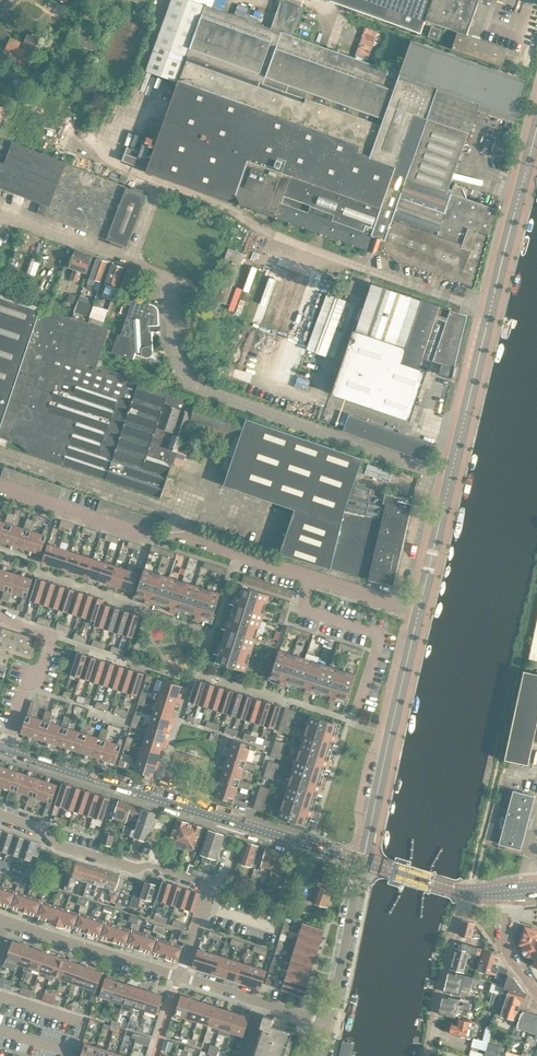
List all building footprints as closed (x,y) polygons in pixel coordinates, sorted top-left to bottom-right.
[(1,15),(2,16),(14,0),(0,0),(0,14),(1,15)] [(492,68),(412,40),(399,75),(292,36),(303,5),(290,0),(281,0),(271,28),(192,0),(171,0),(146,70),(178,81),(151,155),(127,146),(122,159),(147,168),(146,170),(226,200),(235,195),(239,204),(275,217),(275,218),(473,288),(496,209),(465,198),(468,190),(454,185),(451,193),(447,191),(468,131),(469,132),(479,104),(517,118),(527,80),(492,68)] [(330,0),(421,33),(425,19),(433,22),(429,35),(437,38),(441,25),(458,31),(466,34),(479,0),(329,0),(330,0)] [(58,2),(51,14),(55,16),(57,17),(63,5),(58,2)] [(378,30),(367,27),(360,49),(371,52),(378,30)] [(466,34),(458,31),(452,48),(502,66),(506,52),(508,49),(466,34)] [(27,33),(22,46),(35,51),(40,39),(27,33)] [(6,48),(32,60),(35,53),(19,46),(20,42),(10,37),(6,48)] [(5,61),(21,69),(26,60),(10,51),(5,61)] [(31,75),(15,68),(12,75),(28,82),(31,75)] [(98,91),(109,96),(111,89),(101,85),(98,91)] [(10,104),(14,96),(14,95),(12,94),(0,90),(0,100),(10,104)] [(45,215),(127,246),(147,195),(0,138),(0,186),(42,202),(38,212),(45,215)] [(495,139),(490,152),(503,156),(507,144),(495,139)] [(208,306),(214,308),(217,300),(226,303),(244,253),(228,248),(208,306)] [(70,279),(74,280),(83,253),(74,250),(69,266),(74,268),(70,279)] [(83,253),(74,280),(77,281),(81,270),(86,272),(92,256),(83,253)] [(88,282),(94,284),(96,279),(101,281),(108,262),(97,258),(90,277),(89,277),(88,282)] [(112,263),(105,284),(101,295),(112,299),(124,267),(112,263)] [(127,269),(120,289),(118,294),(123,296),(125,291),(131,293),(138,273),(127,269)] [(438,373),(451,377),(467,315),(450,309),(422,299),(422,300),(373,283),(356,330),(353,329),(331,393),(410,420),(426,372),(418,369),(423,356),(433,360),(442,363),(438,373)] [(231,434),(239,436),(232,458),(225,456),(221,468),(228,470),(223,484),(294,508),(280,553),(331,567),(332,566),(368,579),(393,584),(413,499),(385,493),(383,497),(369,494),(370,488),(354,482),(362,458),(245,418),(245,419),(190,401),(191,398),(162,388),(162,387),(97,365),(108,330),(41,307),(0,293),(0,437),(18,443),(32,454),(161,497),(172,463),(173,463),(186,425),(229,440),(231,434)] [(67,300),(73,303),(76,296),(70,293),(67,300)] [(307,349),(325,356),(346,300),(327,293),(307,349)] [(119,312),(124,314),(128,303),(130,296),(126,295),(123,303),(119,312)] [(149,325),(159,324),(158,311),(158,309),(156,307),(155,305),(153,304),(133,297),(120,334),(118,333),(112,351),(133,359),(136,352),(141,351),(141,353),(143,355),(145,357),(147,357),(149,356),(151,355),(152,353),(153,351),(152,329),(149,329),(149,325)] [(91,304),(78,300),(74,310),(87,315),(91,304)] [(294,302),(286,332),(306,338),(308,329),(300,327),(306,306),(294,302)] [(107,310),(94,305),(90,316),(104,320),(107,310)] [(343,430),(428,461),(434,445),(349,414),(343,430)] [(391,480),(393,469),(368,464),(366,476),(391,480)] [(6,480),(10,468),(4,466),(0,478),(6,480)] [(169,479),(175,480),(178,468),(172,467),(169,479)] [(16,470),(11,469),(10,468),(6,480),(12,482),(16,470)] [(21,472),(16,470),(12,482),(17,484),(21,472)] [(23,486),(27,474),(21,472),(17,484),(23,486)] [(29,488),(33,476),(27,474),(23,486),(29,488)] [(35,490),(39,478),(33,476),(29,488),(35,490)] [(44,480),(40,479),(39,478),(35,490),(41,492),(44,480)] [(41,492),(46,494),(50,482),(44,480),(41,492)] [(46,494),(52,495),(52,496),(56,484),(50,482),(46,494)] [(52,496),(58,498),(62,486),(56,484),(52,496)] [(96,511),(102,513),(106,501),(100,499),(96,511)] [(112,503),(106,501),(102,513),(108,515),(112,503)] [(108,515),(114,517),(118,505),(112,503),(108,515)] [(114,517),(119,519),(123,507),(118,505),(114,517)] [(119,519),(125,520),(129,509),(123,507),(119,519)] [(125,520),(130,522),(131,522),(135,511),(129,509),(125,520)] [(131,522),(137,524),(141,513),(135,511),(131,522)] [(137,524),(140,525),(143,526),(147,515),(141,513),(137,524)] [(143,526),(148,528),(152,517),(147,515),(143,526)] [(148,528),(154,530),(158,519),(152,517),(148,528)] [(2,541),(8,523),(5,522),(0,520),(0,540),(2,541)] [(12,524),(8,523),(2,541),(10,543),(9,548),(12,549),(14,545),(21,547),(27,529),(24,528),(12,524)] [(42,534),(30,530),(27,529),(21,547),(29,549),(27,554),(31,555),(32,551),(40,553),(46,535),(42,534)] [(42,562),(53,566),(59,547),(48,544),(42,562)] [(53,566),(65,569),(70,551),(59,547),(53,566)] [(65,569),(76,573),(82,555),(70,551),(65,569)] [(76,573),(87,576),(93,558),(82,555),(76,573)] [(87,576),(98,580),(104,562),(93,558),(87,576)] [(98,580),(110,583),(115,565),(104,562),(98,580)] [(0,568),(0,588),(4,589),(7,591),(13,572),(6,570),(7,566),(3,564),(2,569),(0,568)] [(110,583),(121,587),(127,569),(115,565),(110,583)] [(127,569),(121,587),(133,591),(138,573),(127,569)] [(160,605),(170,577),(144,569),(135,597),(145,601),(144,603),(150,605),(151,602),(160,605)] [(21,575),(13,572),(7,591),(11,592),(23,595),(27,597),(32,579),(24,576),(26,572),(22,570),(21,575)] [(30,599),(39,603),(47,581),(37,577),(30,599)] [(194,585),(170,577),(160,605),(170,609),(169,611),(175,613),(176,610),(185,613),(194,585)] [(39,603),(49,606),(56,584),(47,581),(39,603)] [(49,606),(58,609),(65,587),(56,584),(49,606)] [(220,593),(194,585),(185,613),(195,617),(194,619),(200,621),(201,618),(211,622),(220,593)] [(233,611),(261,620),(269,594),(241,585),(238,595),(235,595),(233,600),(236,601),(233,611)] [(58,609),(68,612),(75,590),(65,587),(58,609)] [(68,612),(77,615),(84,593),(75,590),(68,612)] [(77,615),(86,618),(93,596),(84,593),(77,615)] [(86,618),(95,620),(96,621),(101,603),(102,603),(103,599),(93,596),(86,618)] [(94,625),(104,628),(111,606),(102,603),(101,603),(96,621),(95,620),(94,625)] [(104,628),(113,631),(120,609),(111,606),(104,628)] [(113,631),(122,634),(129,612),(120,609),(113,631)] [(261,620),(233,611),(230,620),(227,620),(225,625),(228,626),(225,636),(253,645),(261,620)] [(129,612),(122,634),(132,637),(139,615),(129,612)] [(536,660),(536,620),(529,658),(536,660)] [(0,627),(0,665),(6,666),(10,652),(31,659),(37,638),(0,627)] [(245,671),(253,645),(225,636),(222,645),(219,645),(217,650),(220,651),(216,661),(245,671)] [(326,638),(323,645),(331,648),(334,640),(326,638)] [(295,687),(305,658),(279,650),(270,678),(280,682),(279,684),(285,686),(286,684),(295,687)] [(70,674),(80,677),(87,655),(77,652),(70,674)] [(80,677),(89,680),(96,658),(87,655),(80,677)] [(89,680),(99,683),(106,661),(96,658),(89,680)] [(330,666),(305,658),(295,687),(305,690),(304,692),(310,694),(311,692),(320,695),(330,666)] [(99,683),(108,686),(115,664),(106,661),(99,683)] [(108,686),(118,689),(125,667),(115,664),(108,686)] [(355,674),(330,666),(320,695),(330,698),(329,700),(335,702),(336,700),(346,703),(355,674)] [(118,689),(128,692),(135,670),(125,667),(118,689)] [(135,670),(128,692),(137,695),(144,673),(135,670)] [(524,670),(520,685),(513,715),(504,759),(528,764),(536,723),(536,673),(524,670)] [(163,679),(159,691),(181,698),(183,694),(179,692),(181,685),(163,679)] [(189,701),(199,704),(206,682),(196,679),(189,701)] [(199,704),(208,707),(215,685),(206,682),(199,704)] [(208,707),(217,710),(224,688),(215,685),(208,707)] [(217,710),(227,713),(234,691),(224,688),(217,710)] [(159,691),(156,702),(174,708),(176,701),(180,702),(181,698),(159,691)] [(227,713),(236,716),(243,694),(234,691),(227,713)] [(236,716),(246,719),(252,697),(243,694),(236,716)] [(246,719),(255,722),(262,700),(252,697),(246,719)] [(255,722),(264,725),(271,703),(262,700),(255,722)] [(156,702),(152,713),(174,720),(175,716),(172,715),(174,708),(156,702)] [(271,703),(264,725),(274,728),(281,706),(271,703)] [(152,713),(149,725),(167,730),(169,724),(173,725),(174,720),(152,713)] [(30,716),(27,714),(21,732),(29,735),(27,739),(31,741),(32,736),(40,739),(46,720),(42,719),(30,716)] [(310,715),(302,741),(331,750),(334,740),(336,741),(338,735),(336,735),(339,724),(310,715)] [(49,722),(46,720),(40,739),(47,741),(46,745),(50,747),(51,742),(59,745),(64,726),(61,725),(49,722)] [(285,726),(280,724),(278,730),(288,734),(290,728),(285,726)] [(149,725),(145,736),(167,743),(168,739),(165,738),(167,730),(149,725)] [(68,728),(64,726),(59,745),(66,747),(65,751),(69,753),(70,748),(77,751),(83,732),(80,731),(68,728)] [(87,734),(83,732),(77,751),(85,753),(84,757),(87,759),(89,754),(96,757),(102,738),(98,737),(87,734)] [(209,739),(217,742),(219,735),(211,732),(209,739)] [(145,736),(142,747),(160,753),(162,746),(165,747),(167,743),(145,736)] [(117,743),(105,740),(102,738),(96,757),(104,759),(102,763),(106,765),(107,760),(115,763),(121,745),(117,743)] [(229,750),(227,758),(245,764),(246,760),(250,748),(251,745),(251,744),(233,739),(230,747),(226,745),(225,749),(229,750)] [(302,741),(294,766),(323,775),(326,765),(328,766),(330,760),(328,760),(331,750),(302,741)] [(142,747),(138,758),(160,765),(161,761),(157,760),(160,753),(142,747)] [(160,765),(138,758),(134,770),(152,776),(155,769),(158,770),(160,765)] [(227,758),(224,765),(220,764),(219,768),(223,769),(221,777),(239,782),(240,779),(244,767),(245,764),(227,758)] [(10,788),(13,790),(19,772),(12,769),(13,765),(10,763),(8,768),(1,765),(0,768),(0,785),(10,788)] [(294,766),(286,791),(315,800),(318,790),(320,791),(322,785),(320,785),(323,775),(294,766)] [(13,790),(17,791),(29,795),(32,796),(38,778),(31,775),(32,771),(28,770),(27,774),(19,772),(13,790)] [(32,796),(35,797),(47,801),(51,802),(57,784),(49,782),(51,777),(47,776),(45,780),(38,778),(32,796)] [(217,788),(214,796),(233,802),(234,798),(238,786),(239,782),(221,777),(218,784),(214,783),(213,787),(217,788)] [(55,804),(64,807),(72,785),(62,782),(55,804)] [(64,807),(74,810),(81,788),(72,785),(64,807)] [(259,790),(264,792),(269,793),(271,788),(260,785),(259,790)] [(490,821),(494,822),(503,788),(499,787),(490,821)] [(74,810),(83,813),(90,791),(81,788),(74,810)] [(513,789),(499,843),(520,849),(535,795),(513,789)] [(83,813),(92,816),(100,794),(90,791),(83,813)] [(315,800),(286,791),(278,816),(307,825),(310,815),(312,816),(314,810),(312,810),(315,800)] [(100,794),(92,816),(103,820),(110,798),(100,794)] [(126,822),(127,819),(136,822),(141,807),(118,800),(112,818),(119,820),(118,825),(122,826),(124,822),(126,822)] [(123,832),(135,836),(134,840),(140,842),(142,838),(146,840),(156,812),(143,808),(136,828),(134,829),(133,829),(133,828),(125,825),(123,832)] [(169,843),(196,852),(203,827),(177,819),(169,843)] [(485,839),(489,840),(494,822),(490,821),(485,839)] [(199,853),(204,854),(202,860),(210,863),(212,857),(217,858),(224,836),(223,834),(209,829),(206,830),(199,853)] [(0,834),(0,850),(6,852),(12,834),(1,830),(0,834)] [(102,843),(111,845),(114,833),(106,831),(102,843)] [(23,838),(12,834),(6,852),(17,856),(23,838)] [(23,838),(17,856),(29,860),(31,854),(37,856),(41,844),(23,838)] [(239,862),(252,866),(258,845),(246,841),(239,862)] [(270,875),(272,869),(277,850),(273,849),(265,847),(261,865),(259,870),(266,874),(270,875)] [(277,850),(272,869),(283,872),(288,853),(277,850)] [(163,864),(171,867),(173,862),(165,859),(163,864)] [(76,879),(81,880),(86,864),(75,860),(67,886),(73,887),(76,879)] [(324,863),(320,876),(335,880),(339,868),(324,863)] [(88,897),(89,894),(90,890),(97,869),(97,867),(86,864),(81,880),(86,882),(85,887),(84,887),(83,893),(82,894),(82,896),(85,896),(88,897)] [(96,885),(103,887),(108,870),(97,867),(97,869),(90,890),(89,894),(88,897),(92,899),(93,897),(93,896),(95,891),(94,890),(96,885)] [(193,869),(192,872),(205,877),(210,879),(211,877),(211,874),(193,868),(193,869)] [(108,870),(103,887),(109,889),(108,893),(107,894),(111,895),(108,903),(108,904),(114,906),(120,908),(121,906),(121,904),(125,893),(119,891),(123,878),(118,877),(119,874),(108,870)] [(304,879),(302,884),(306,885),(308,880),(310,872),(305,871),(303,878),(304,879)] [(320,876),(316,888),(331,893),(335,880),(320,876)] [(155,899),(165,902),(171,883),(161,880),(155,899)] [(144,881),(142,887),(135,885),(129,904),(136,907),(139,897),(150,900),(155,885),(144,881)] [(165,902),(174,905),(180,886),(171,883),(165,902)] [(1,886),(0,890),(0,903),(8,906),(13,890),(1,886)] [(174,905),(183,908),(189,889),(180,886),(174,905)] [(331,893),(316,888),(312,901),(327,906),(331,893)] [(189,889),(183,908),(193,911),(199,892),(189,889)] [(252,894),(263,898),(265,893),(264,893),(260,891),(254,889),(252,894)] [(27,895),(16,891),(11,907),(22,911),(27,895)] [(122,905),(128,907),(132,895),(126,893),(122,905)] [(265,893),(263,898),(273,901),(275,896),(265,893)] [(39,899),(27,895),(22,911),(33,914),(39,899)] [(53,905),(41,901),(36,916),(48,920),(53,905)] [(64,908),(53,905),(48,920),(47,921),(50,923),(58,926),(64,908)] [(76,912),(64,908),(58,926),(59,926),(59,925),(62,927),(63,925),(71,928),(76,912)] [(472,920),(473,911),(464,910),(463,918),(472,920)] [(91,916),(79,912),(74,928),(85,932),(91,916)] [(102,920),(91,916),(85,932),(97,936),(102,920)] [(483,943),(470,939),(470,937),(474,923),(463,919),(457,941),(470,944),(476,946),(482,948),(483,943)] [(116,925),(105,921),(100,937),(111,940),(116,925)] [(302,922),(299,932),(321,939),(324,929),(302,922)] [(128,929),(116,925),(111,940),(123,944),(128,929)] [(524,954),(535,957),(533,963),(534,966),(536,966),(536,931),(525,927),(520,943),(524,945),(522,951),(524,954)] [(143,933),(131,929),(126,945),(137,948),(143,933)] [(299,932),(296,941),(318,948),(321,939),(299,932)] [(154,937),(143,933),(137,948),(149,952),(154,937)] [(152,953),(163,957),(168,942),(157,938),(152,953)] [(15,969),(17,963),(24,944),(12,940),(6,959),(3,965),(15,969)] [(296,941),(294,950),(315,957),(318,948),(296,941)] [(457,941),(455,947),(469,951),(482,955),(483,950),(484,948),(482,948),(476,946),(470,944),(457,941)] [(168,942),(163,957),(175,961),(180,945),(168,942)] [(24,970),(27,971),(35,948),(24,944),(17,963),(25,965),(24,970)] [(449,968),(463,972),(469,951),(455,947),(449,968)] [(33,968),(40,971),(46,952),(35,948),(27,971),(31,972),(33,968)] [(192,966),(204,970),(210,952),(198,948),(192,966)] [(294,950),(291,960),(312,967),(315,957),(294,950)] [(478,969),(496,974),(498,975),(496,981),(503,983),(508,969),(498,966),(496,965),(498,957),(497,954),(483,950),(482,955),(478,969)] [(46,976),(50,978),(57,956),(46,952),(40,971),(47,973),(46,976)] [(204,970),(215,974),(221,956),(210,952),(204,970)] [(54,976),(62,978),(69,960),(57,956),(50,978),(53,979),(54,976)] [(215,974),(226,977),(232,959),(221,956),(215,974)] [(226,977),(238,981),(243,963),(232,959),(226,977)] [(67,985),(72,986),(80,964),(69,960),(62,978),(69,981),(67,985)] [(291,960),(288,969),(310,976),(312,967),(291,960)] [(238,981),(249,984),(255,966),(243,963),(238,981)] [(77,984),(84,986),(91,968),(80,964),(72,986),(76,988),(77,984)] [(255,966),(249,984),(261,988),(266,970),(255,966)] [(91,968),(84,986),(91,989),(90,994),(92,994),(90,1000),(94,1002),(98,990),(96,990),(102,972),(91,968)] [(288,969),(285,978),(307,985),(310,976),(288,969)] [(448,971),(446,981),(471,987),(472,983),(463,981),(465,975),(448,971)] [(500,1015),(515,1020),(521,1001),(523,1001),(526,992),(524,992),(513,977),(508,975),(502,992),(501,997),(505,999),(500,1015)] [(99,995),(111,999),(117,980),(105,977),(99,995)] [(307,985),(285,978),(281,989),(303,996),(307,985)] [(111,999),(122,1003),(128,984),(117,980),(111,999)] [(471,987),(446,981),(443,991),(460,995),(461,989),(470,991),(471,987)] [(132,1012),(134,1006),(139,988),(128,984),(122,1003),(121,1008),(132,1012)] [(498,984),(495,994),(501,996),(504,985),(498,984)] [(19,993),(30,996),(32,992),(32,989),(21,986),(21,988),(19,993)] [(134,1006),(145,1010),(151,991),(139,988),(134,1006)] [(151,991),(145,1010),(157,1014),(163,995),(151,991)] [(53,1004),(55,999),(56,994),(52,993),(50,997),(44,995),(42,1000),(53,1004)] [(501,996),(495,994),(492,1005),(498,1007),(501,996)] [(174,1014),(186,1017),(192,999),(180,995),(174,1014)] [(443,995),(441,1004),(461,1009),(461,1008),(462,1005),(458,1004),(459,999),(443,995)] [(186,1017),(198,1021),(203,1002),(192,999),(186,1017)] [(198,1021),(209,1025),(215,1006),(203,1002),(198,1021)] [(461,1009),(441,1004),(438,1013),(455,1017),(456,1012),(460,1013),(462,1014),(467,1015),(468,1010),(461,1008),(461,1009)] [(209,1025),(220,1028),(226,1009),(215,1006),(209,1025)] [(226,1009),(220,1028),(218,1033),(230,1037),(231,1032),(237,1013),(226,1009)] [(516,1027),(529,1031),(535,1014),(522,1010),(516,1027)] [(249,1017),(237,1013),(231,1032),(243,1035),(249,1017)] [(529,1031),(536,1034),(536,1015),(535,1014),(529,1031)] [(255,1055),(284,1055),(292,1032),(281,1028),(284,1021),(263,1015),(260,1026),(264,1027),(255,1055)] [(457,1018),(456,1023),(451,1022),(451,1024),(450,1025),(449,1029),(450,1030),(449,1032),(471,1037),(473,1029),(468,1028),(470,1021),(457,1018)] [(486,1025),(482,1040),(489,1041),(492,1027),(486,1025)] [(473,1038),(471,1046),(486,1050),(488,1041),(473,1038)] [(163,1044),(162,1048),(166,1049),(168,1050),(171,1041),(169,1040),(165,1039),(163,1044)] [(354,1043),(342,1041),(339,1055),(351,1055),(354,1043)] [(96,1046),(84,1042),(80,1055),(93,1055),(96,1046)] [(486,1050),(497,1053),(499,1046),(488,1042),(486,1050)] [(107,1050),(96,1046),(93,1055),(105,1055),(107,1050)]
